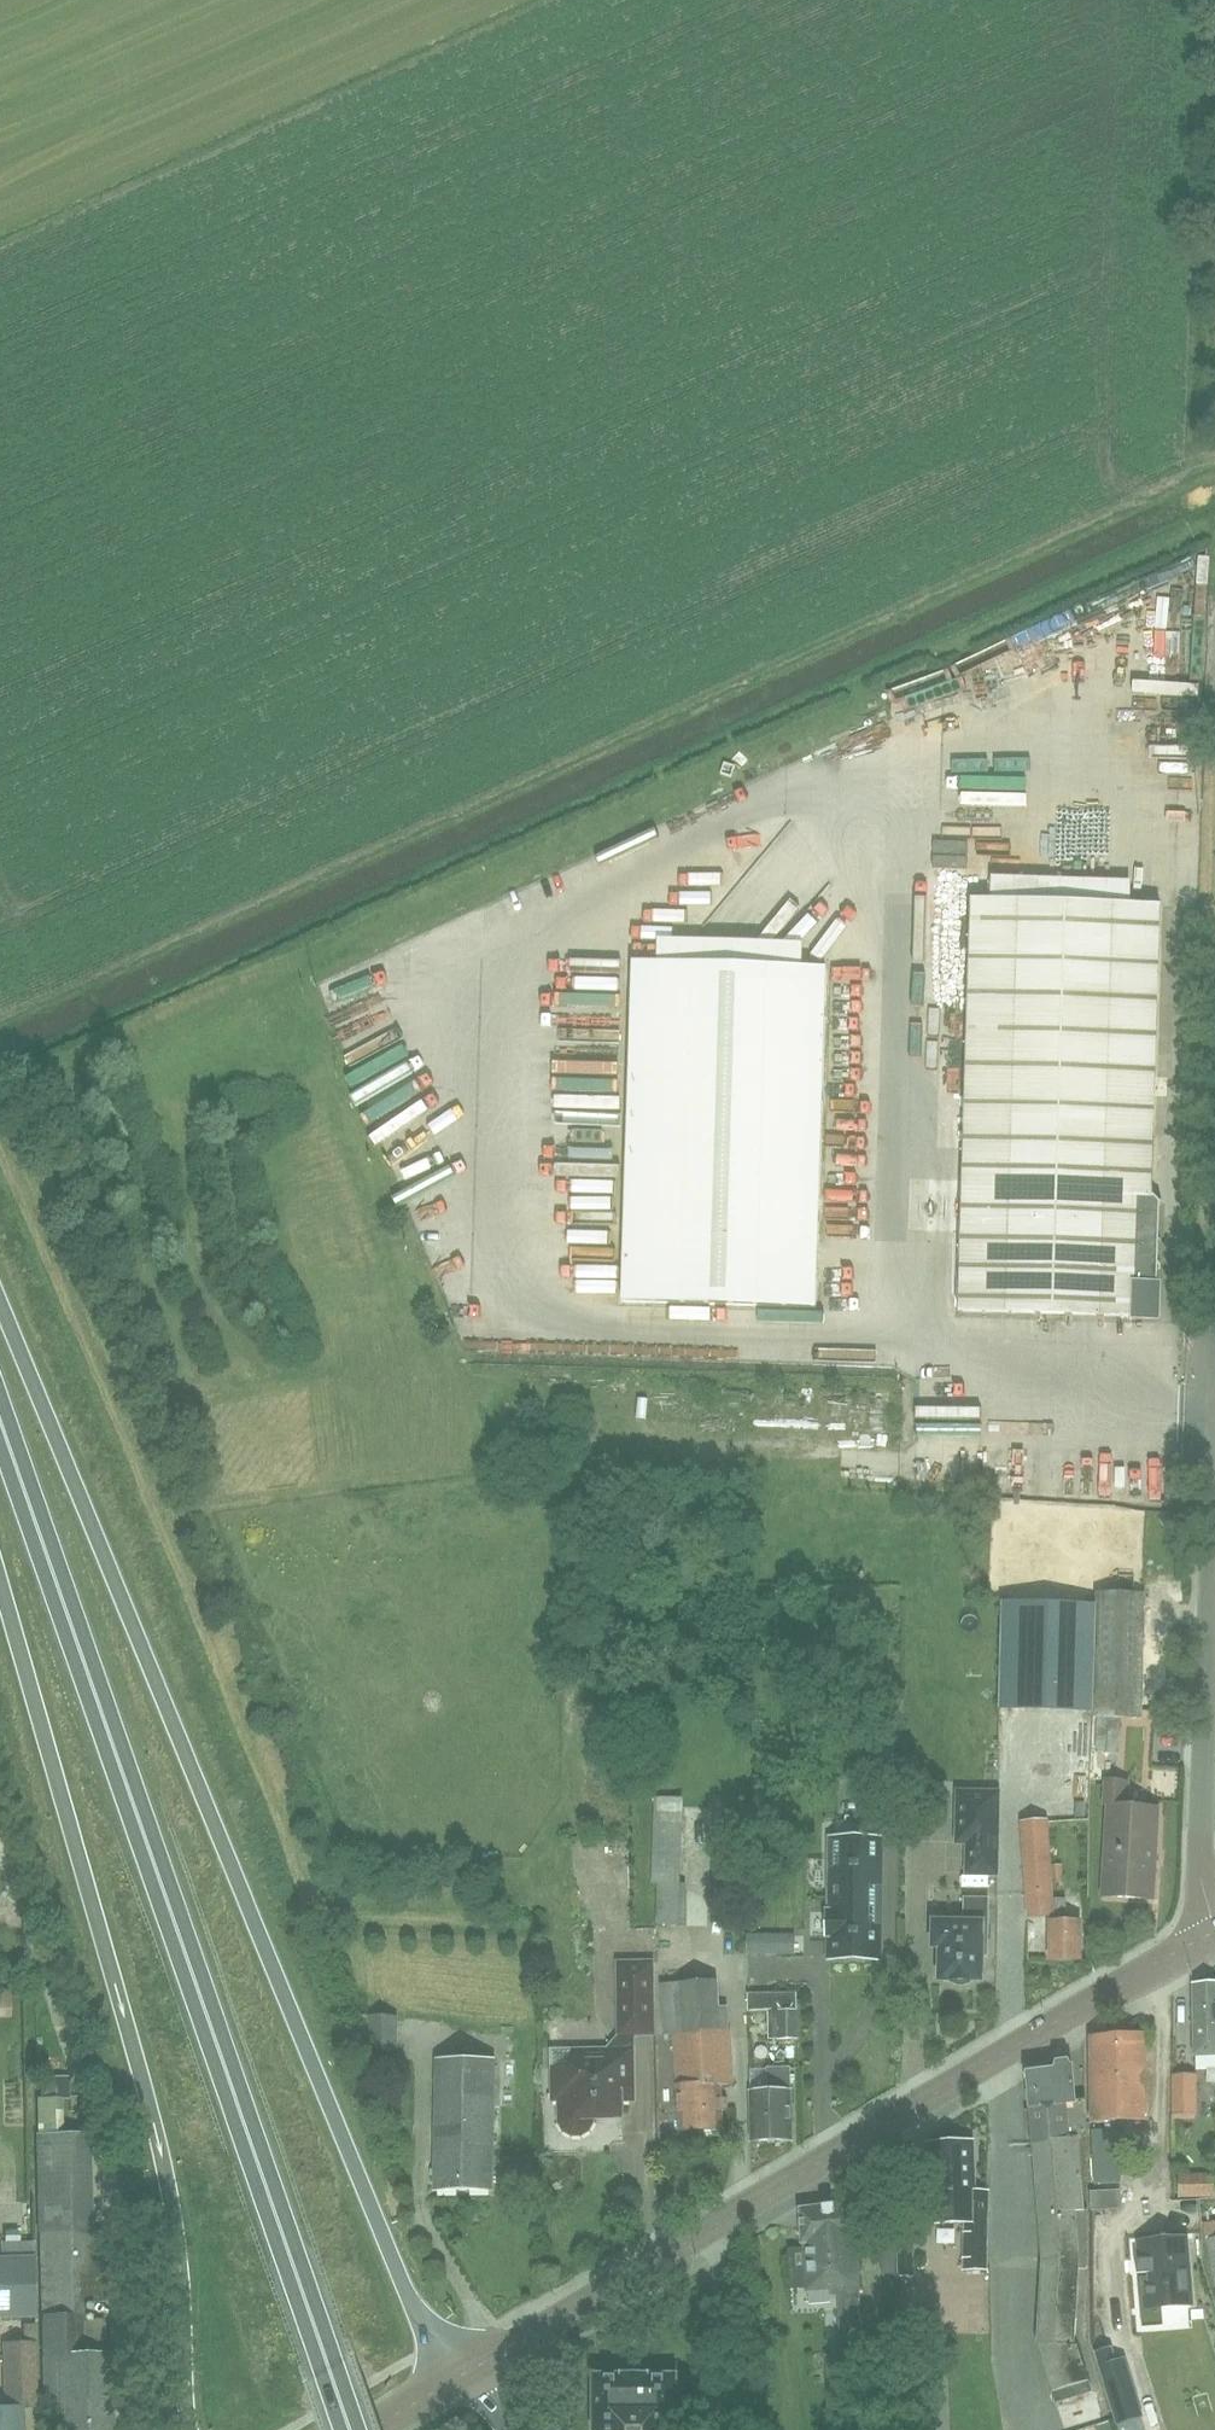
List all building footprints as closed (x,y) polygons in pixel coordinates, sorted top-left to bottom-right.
[(623,843),(562,872),(569,888),(630,859),(623,843)] [(959,1312),(1149,1318),(1150,1309),(1158,1302),(1160,1302),(1163,1204),(1160,1204),(1153,1196),(1151,1196),(1160,906),(973,900),(959,1312)] [(621,1301),(817,1306),(827,967),(631,962),(621,1301)] [(870,1163),(861,1144),(881,1134),(872,1113),(834,1131),(853,1171),(870,1163)] [(848,1232),(882,1215),(861,1172),(849,1178),(858,1195),(835,1206),(848,1232)] [(905,1458),(858,1458),(858,1479),(905,1479),(905,1458)] [(924,1480),(926,1459),(912,1458),(910,1479),(924,1480)] [(1141,1718),(1144,1593),(1096,1592),(1092,1717),(1097,1717),(1096,1753),(1118,1753),(1119,1717),(1141,1718)] [(1085,1707),(1087,1609),(1010,1607),(1008,1705),(1085,1707)] [(1161,1807),(1128,1805),(1130,1782),(1107,1780),(1105,1804),(1108,1805),(1103,1896),(1155,1899),(1161,1807)] [(997,1878),(999,1796),(1000,1790),(955,1789),(954,1845),(964,1845),(964,1877),(997,1878)] [(657,1883),(656,1924),(685,1925),(686,1883),(681,1883),(683,1798),(654,1796),(651,1883),(657,1883)] [(1022,1822),(1027,1892),(1027,1915),(1052,1915),(1053,1960),(1081,1958),(1079,1921),(1067,1921),(1066,1898),(1053,1899),(1048,1820),(1022,1822)] [(879,1925),(879,1886),(879,1841),(831,1840),(831,1842),(831,1868),(830,1911),(827,1911),(827,1935),(830,1935),(830,1958),(843,1958),(843,1959),(865,1959),(878,1959),(879,1925)] [(982,1947),(987,1947),(988,1899),(966,1899),(965,1923),(934,1922),(934,1947),(941,1947),(940,1980),(949,1980),(953,1983),(958,1985),(963,1985),(969,1983),(973,1981),(981,1981),(982,1947)] [(653,2036),(653,2005),(652,1962),(618,1963),(619,2006),(619,2037),(633,2036),(653,2036)] [(728,2007),(719,2007),(717,1981),(694,1982),(702,2130),(724,2129),(723,2110),(728,2109),(728,2097),(722,2097),(722,2085),(733,2084),(730,2028),(729,2029),(728,2007)] [(680,2131),(702,2130),(694,1982),(662,1984),(664,2033),(675,2033),(680,2131)] [(1191,1983),(1193,2054),(1214,2053),(1214,1983),(1191,1983)] [(747,1993),(748,2010),(776,2010),(776,2039),(798,2039),(797,2010),(797,1992),(747,1993)] [(368,2052),(397,2053),(398,2016),(368,2016),(368,2052)] [(1145,2033),(1117,2035),(1089,2036),(1090,2122),(1118,2120),(1146,2119),(1145,2033)] [(634,2100),(633,2049),(552,2051),(553,2100),(559,2100),(560,2123),(565,2130),(573,2135),(582,2135),(589,2130),(593,2122),(593,2118),(622,2118),(622,2100),(634,2100)] [(435,2190),(464,2190),(494,2190),(495,2059),(466,2059),(436,2059),(435,2190)] [(1056,2068),(1027,2072),(1043,2254),(1038,2344),(1055,2401),(1090,2391),(1076,2344),(1073,2345),(1078,2269),(1087,2267),(1087,2207),(1083,2208),(1077,2138),(1081,2137),(1080,2131),(1086,2130),(1086,2101),(1075,2102),(1072,2065),(1070,2066),(1068,2060),(1057,2062),(1056,2068)] [(751,2140),(791,2139),(790,2068),(769,2069),(769,2092),(751,2092),(751,2140)] [(1196,2074),(1172,2074),(1172,2114),(1196,2114),(1196,2074)] [(39,2098),(39,2103),(42,2235),(45,2403),(58,2403),(59,2429),(113,2429),(111,2338),(83,2338),(83,2298),(110,2298),(109,2234),(91,2234),(90,2133),(63,2134),(63,2099),(70,2099),(70,2081),(45,2081),(45,2098),(39,2098)] [(973,2140),(927,2142),(930,2222),(964,2221),(965,2268),(987,2268),(988,2197),(975,2198),(973,2140)] [(857,2203),(800,2209),(802,2243),(804,2243),(806,2291),(831,2289),(831,2295),(839,2294),(841,2340),(862,2338),(857,2203)] [(1214,2281),(1214,2221),(1205,2223),(1214,2281)] [(898,2276),(902,2276),(914,2276),(913,2227),(898,2227),(898,2276)] [(1136,2262),(1137,2273),(1144,2273),(1147,2309),(1161,2308),(1189,2305),(1184,2239),(1141,2243),(1143,2261),(1136,2262)] [(0,2257),(0,2319),(35,2318),(34,2256),(0,2257)] [(6,2392),(6,2408),(21,2407),(37,2407),(35,2359),(34,2341),(1,2343),(2,2361),(4,2392),(6,2392)] [(1112,2345),(1093,2350),(1115,2425),(1143,2417),(1125,2355),(1116,2358),(1112,2345)] [(591,2373),(591,2429),(678,2429),(678,2373),(591,2373)] [(21,2407),(6,2408),(0,2408),(0,2429),(22,2429),(21,2407)]
